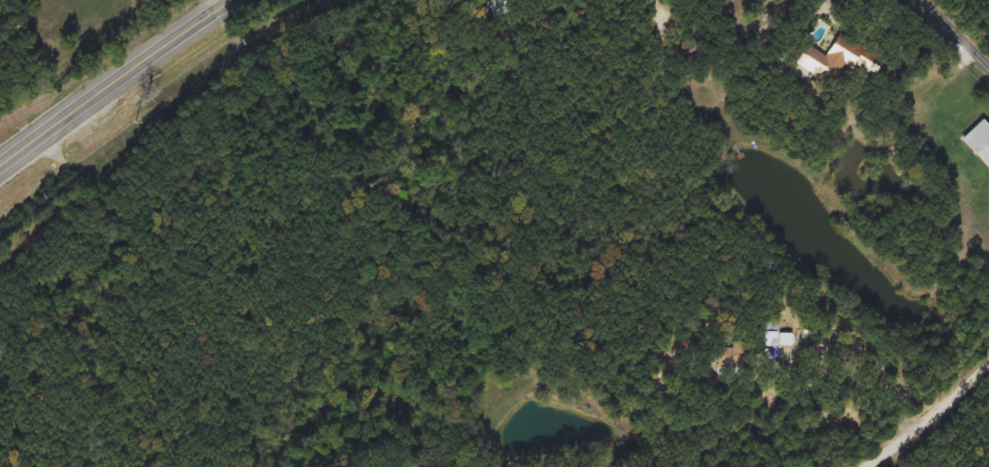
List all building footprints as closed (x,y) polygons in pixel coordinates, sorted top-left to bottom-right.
[(801,46),(791,67),(830,86),(841,64),(870,78),(880,58),(833,35),(822,57),(801,46)] [(978,120),(988,131),(988,171),(988,172),(957,141),(978,120)] [(774,321),(774,333),(790,333),(790,346),(756,346),(756,321),(774,321)] [(709,374),(710,341),(738,343),(737,375),(709,374)]
